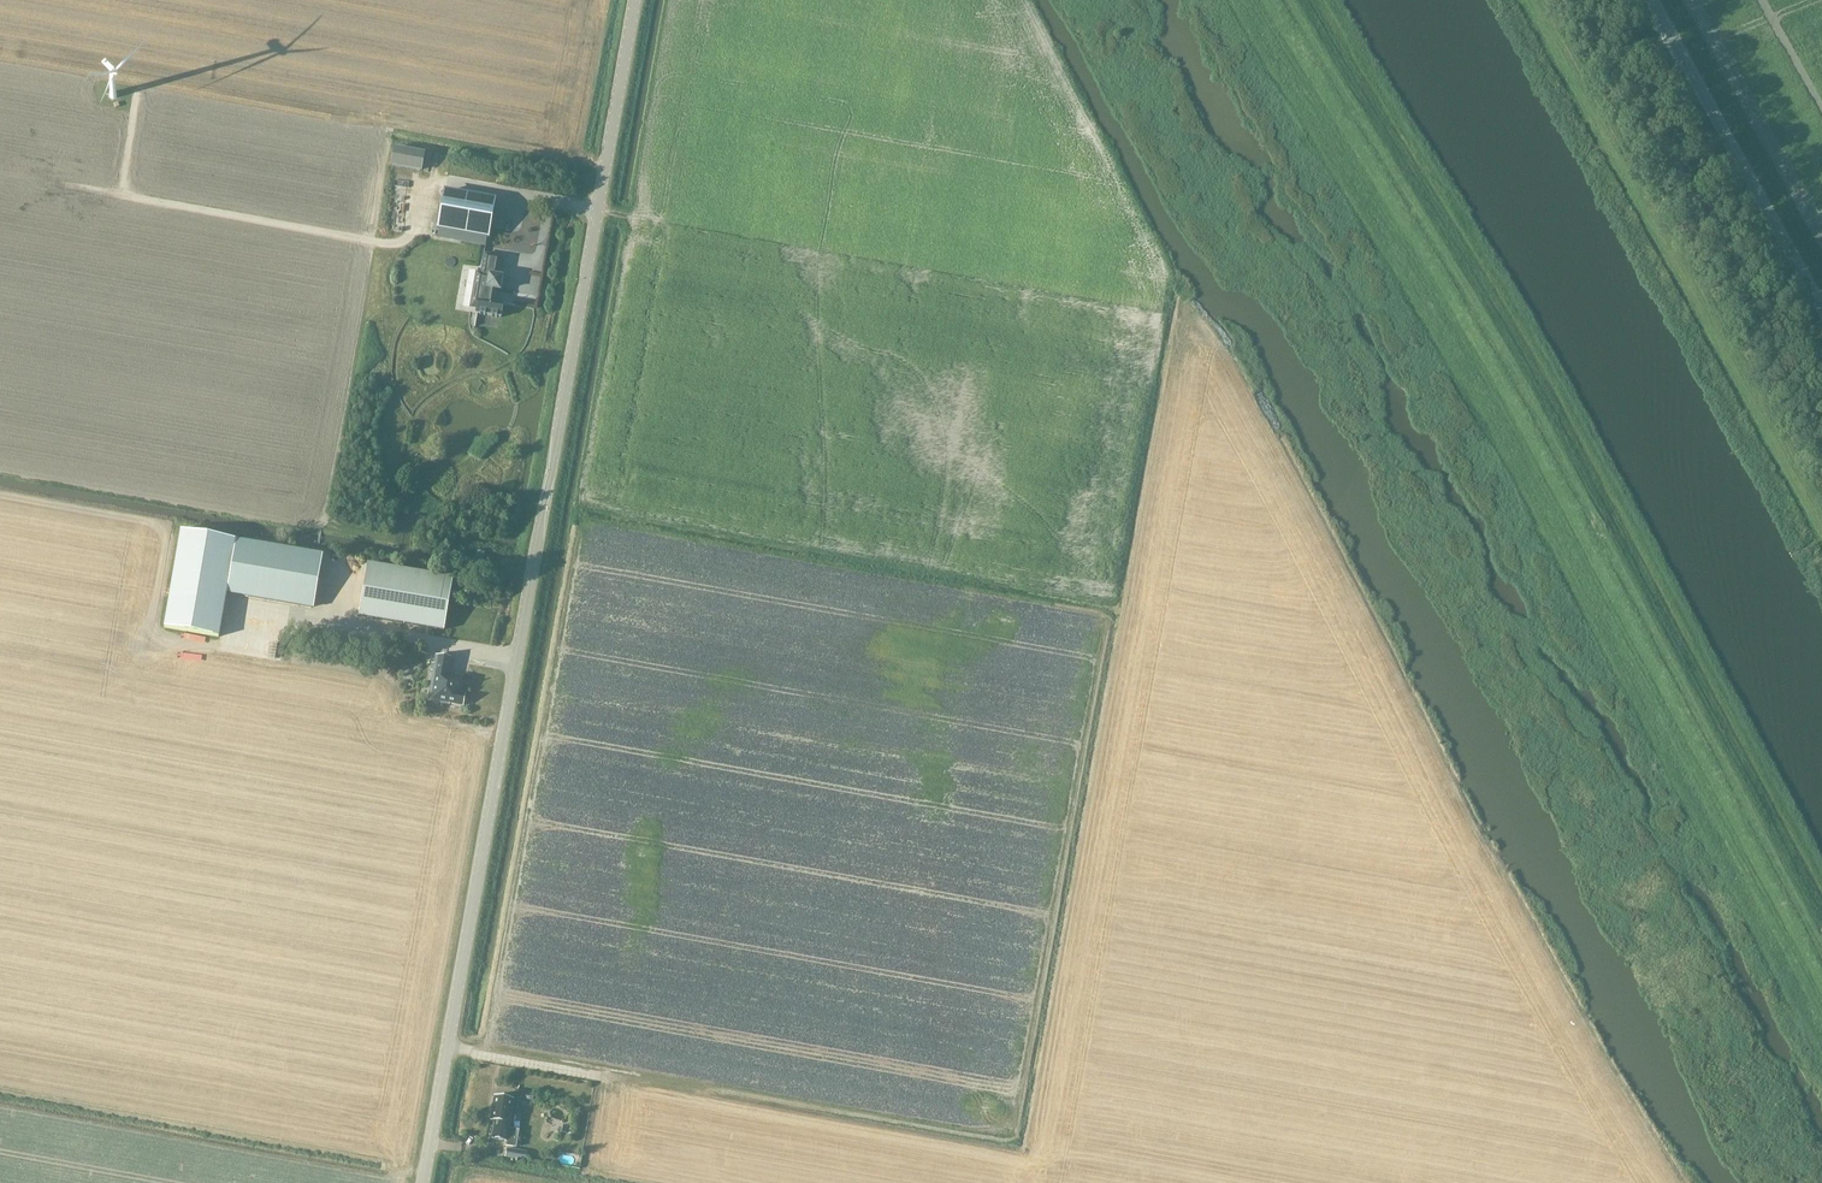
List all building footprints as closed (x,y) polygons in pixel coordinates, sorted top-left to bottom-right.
[(390,165),(421,171),(424,151),(393,146),(390,165)] [(475,179),(477,168),(470,167),(468,177),(475,179)] [(493,199),(445,191),(438,228),(439,228),(437,236),(457,240),(459,232),(487,237),(493,199)] [(515,306),(515,305),(496,301),(498,291),(500,291),(503,277),(498,276),(501,256),(484,253),(481,273),(476,272),(471,299),(478,300),(473,326),(475,327),(477,313),(501,317),(503,304),(515,306)] [(466,309),(474,273),(460,270),(453,307),(466,309)] [(164,627),(219,636),(236,540),(180,530),(164,627)] [(313,608),(318,581),(322,554),(251,542),(242,596),(313,608)] [(482,562),(483,553),(476,552),(475,561),(482,562)] [(358,616),(443,631),(453,578),(367,563),(365,573),(358,616)] [(448,674),(450,658),(436,656),(435,659),(432,659),(431,666),(434,666),(428,701),(428,700),(449,704),(449,705),(449,704),(463,706),(465,694),(459,693),(462,677),(448,674)] [(530,1100),(540,1101),(540,1084),(530,1083),(530,1100)] [(508,1128),(513,1099),(494,1096),(490,1119),(494,1120),(491,1138),(506,1140),(505,1145),(515,1146),(518,1130),(508,1128)] [(526,1151),(506,1148),(505,1156),(524,1160),(526,1151)]
